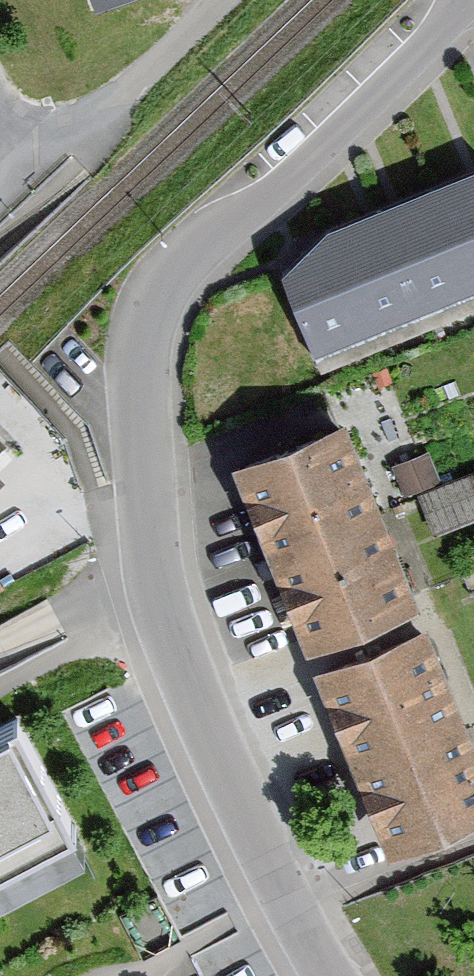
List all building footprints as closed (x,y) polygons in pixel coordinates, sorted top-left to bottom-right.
[(470,167),(416,189),(457,287),(473,280),(473,176),(470,167)] [(457,287),(416,189),(363,211),(404,309),(457,287)] [(404,309),(363,211),(309,234),(349,331),(404,309)] [(349,331),(309,234),(266,278),(297,353),(349,331)] [(391,608),(321,420),(263,442),(205,464),(275,651),(333,630),(391,608)] [(470,478),(410,506),(424,537),(473,513),(473,486),(470,478)] [(473,809),(405,629),(345,652),(287,674),(357,854),(416,831),(473,809)] [(97,851),(26,711),(0,724),(0,900),(97,851)]
